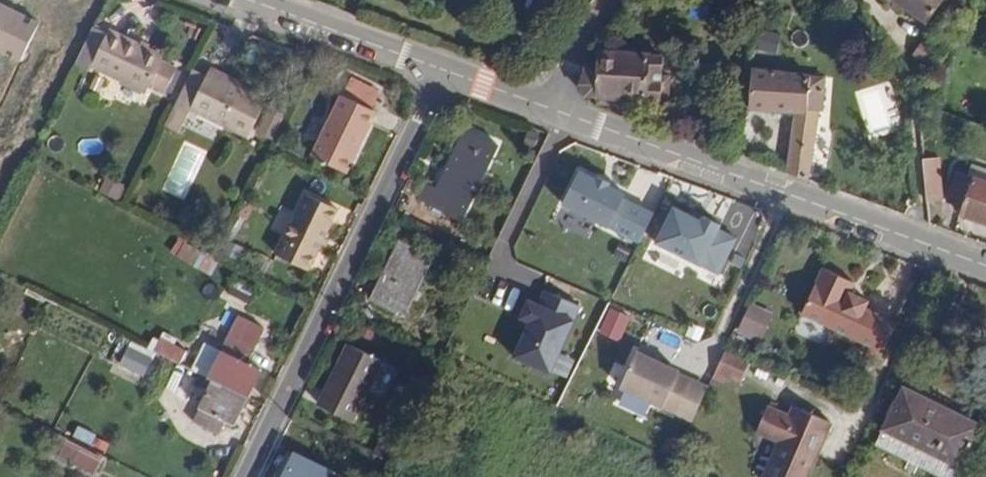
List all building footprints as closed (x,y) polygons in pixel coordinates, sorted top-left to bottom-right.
[(933,25),(951,0),(897,0),(933,25)] [(0,4),(0,51),(21,61),(39,22),(0,4)] [(644,106),(648,63),(617,60),(618,46),(626,38),(609,22),(598,35),(596,60),(589,60),(587,71),(577,70),(572,93),(575,97),(580,101),(603,110),(633,113),(634,104),(644,106)] [(179,72),(162,65),(165,56),(114,31),(110,38),(95,31),(73,75),(88,82),(91,73),(144,101),(149,92),(166,100),(179,72)] [(924,67),(934,52),(917,41),(907,56),(924,67)] [(822,115),(826,83),(749,72),(744,112),(790,121),(783,175),(804,181),(814,114),(822,115)] [(346,92),(380,105),(386,89),(352,76),(346,92)] [(246,143),(263,103),(209,79),(207,82),(191,77),(162,135),(179,142),(188,119),(246,143)] [(344,176),(375,103),(346,93),(314,166),(344,176)] [(455,222),(483,155),(455,144),(434,196),(422,191),(416,206),(455,222)] [(968,162),(963,174),(960,172),(947,200),(957,204),(954,212),(985,224),(985,169),(968,162)] [(942,208),(938,163),(920,164),(925,210),(942,208)] [(629,195),(658,205),(669,176),(640,165),(629,195)] [(563,207),(639,246),(654,218),(623,202),(625,197),(609,189),(611,184),(599,178),(597,183),(580,174),(563,207)] [(312,281),(335,224),(304,210),(280,267),(312,281)] [(656,247),(718,278),(736,243),(718,233),(720,228),(714,225),(711,230),(674,211),(656,247)] [(401,324),(426,264),(392,250),(367,310),(401,324)] [(866,308),(869,301),(852,293),(856,284),(827,270),(806,312),(871,345),(866,355),(880,362),(899,324),(866,308)] [(528,301),(520,319),(528,323),(513,358),(550,375),(579,308),(544,292),(538,305),(528,301)] [(740,328),(764,338),(776,311),(752,300),(740,328)] [(613,306),(602,329),(622,338),(633,315),(613,306)] [(245,401),(256,376),(242,370),(256,333),(231,323),(205,381),(245,401)] [(115,360),(147,375),(158,351),(126,336),(115,360)] [(742,382),(751,362),(726,350),(716,369),(742,382)] [(353,426),(381,366),(347,351),(318,411),(353,426)] [(179,368),(185,357),(175,352),(169,363),(179,368)] [(693,378),(651,358),(650,360),(635,391),(692,421),(707,388),(692,380),(693,378)] [(229,435),(245,401),(205,381),(179,434),(203,444),(210,428),(229,435)] [(960,471),(980,429),(945,411),(949,402),(910,382),(885,431),(960,471)] [(831,424),(797,406),(792,417),(773,407),(772,411),(761,432),(780,441),(761,476),(804,476),(831,424)] [(885,431),(877,446),(936,476),(957,476),(960,471),(885,431)] [(62,455),(67,445),(58,440),(52,453),(61,457),(62,455)] [(96,460),(67,445),(62,455),(92,469),(96,460)] [(325,476),(295,461),(288,476),(324,476),(325,476)]
